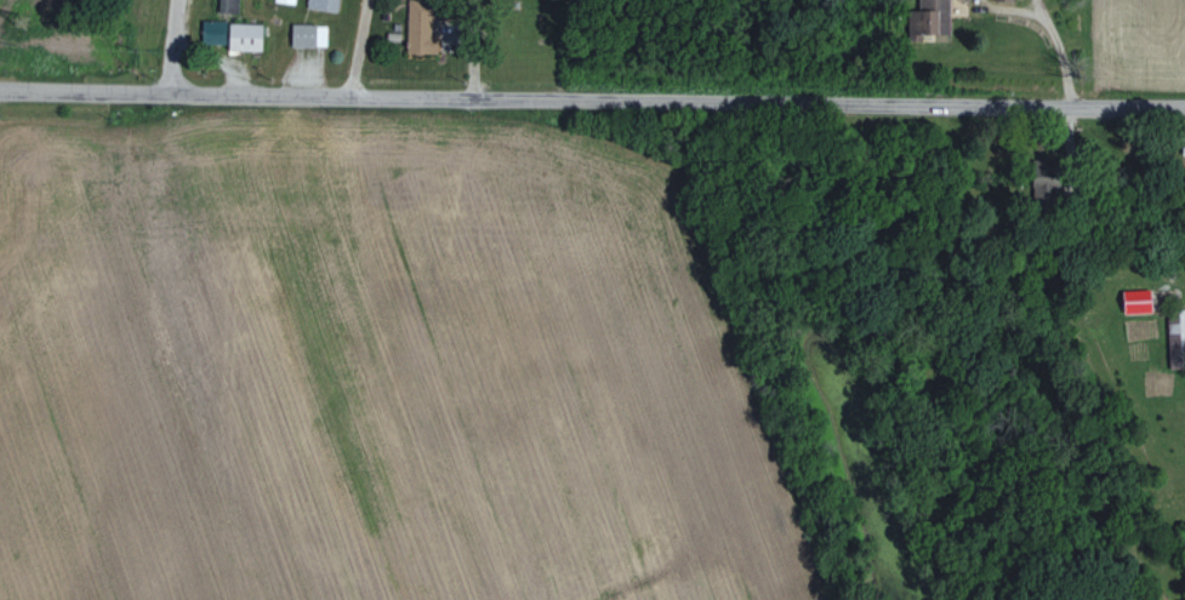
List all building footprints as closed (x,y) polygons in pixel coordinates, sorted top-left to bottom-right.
[(237,0),(218,0),(218,11),(237,12),(237,0)] [(337,0),(308,0),(307,8),(337,10),(337,0)] [(437,53),(438,0),(407,0),(405,53),(437,53)] [(949,0),(919,0),(919,11),(907,11),(907,41),(920,41),(920,34),(948,35),(949,0)] [(200,42),(226,43),(226,49),(261,50),(262,22),(201,21),(200,42)] [(289,45),(325,46),(326,24),(290,23),(289,45)] [(1122,313),(1150,311),(1148,289),(1121,290),(1122,313)] [(1184,368),(1184,309),(1167,309),(1168,368),(1184,368)]
